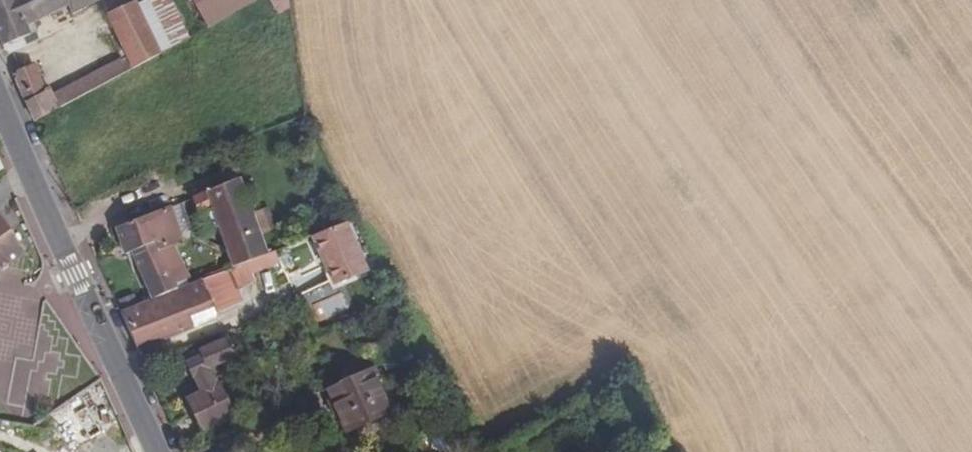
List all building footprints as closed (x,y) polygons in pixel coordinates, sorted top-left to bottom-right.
[(4,48),(12,53),(26,46),(22,39),(37,32),(33,23),(69,5),(73,14),(100,0),(0,0),(0,39),(4,48)] [(190,38),(172,0),(146,0),(138,4),(160,54),(190,38)] [(225,18),(257,0),(214,0),(225,18)] [(160,54),(138,4),(136,1),(107,16),(132,69),(160,54)] [(34,64),(13,73),(34,122),(55,111),(49,97),(34,64)] [(49,97),(55,111),(110,81),(104,69),(49,97)] [(212,211),(225,247),(232,267),(243,263),(264,254),(237,180),(192,197),(199,215),(212,211)] [(152,299),(176,290),(173,282),(187,276),(173,243),(181,240),(168,208),(115,229),(124,255),(133,252),(152,299)] [(252,210),(256,232),(267,231),(264,209),(252,210)] [(367,270),(349,220),(318,233),(336,282),(367,270)] [(21,254),(0,224),(0,269),(21,254)] [(232,267),(229,268),(236,286),(286,265),(279,248),(264,254),(243,263),(232,267)] [(236,286),(229,268),(227,269),(176,290),(152,299),(122,310),(120,311),(137,349),(216,315),(214,310),(222,304),(235,299),(230,288),(236,286)] [(242,348),(234,332),(200,348),(203,355),(185,363),(199,392),(185,400),(201,433),(232,417),(209,370),(234,358),(232,353),(242,348)] [(369,369),(321,391),(343,434),(391,412),(369,369)] [(112,412),(85,387),(64,410),(91,434),(112,412)]
